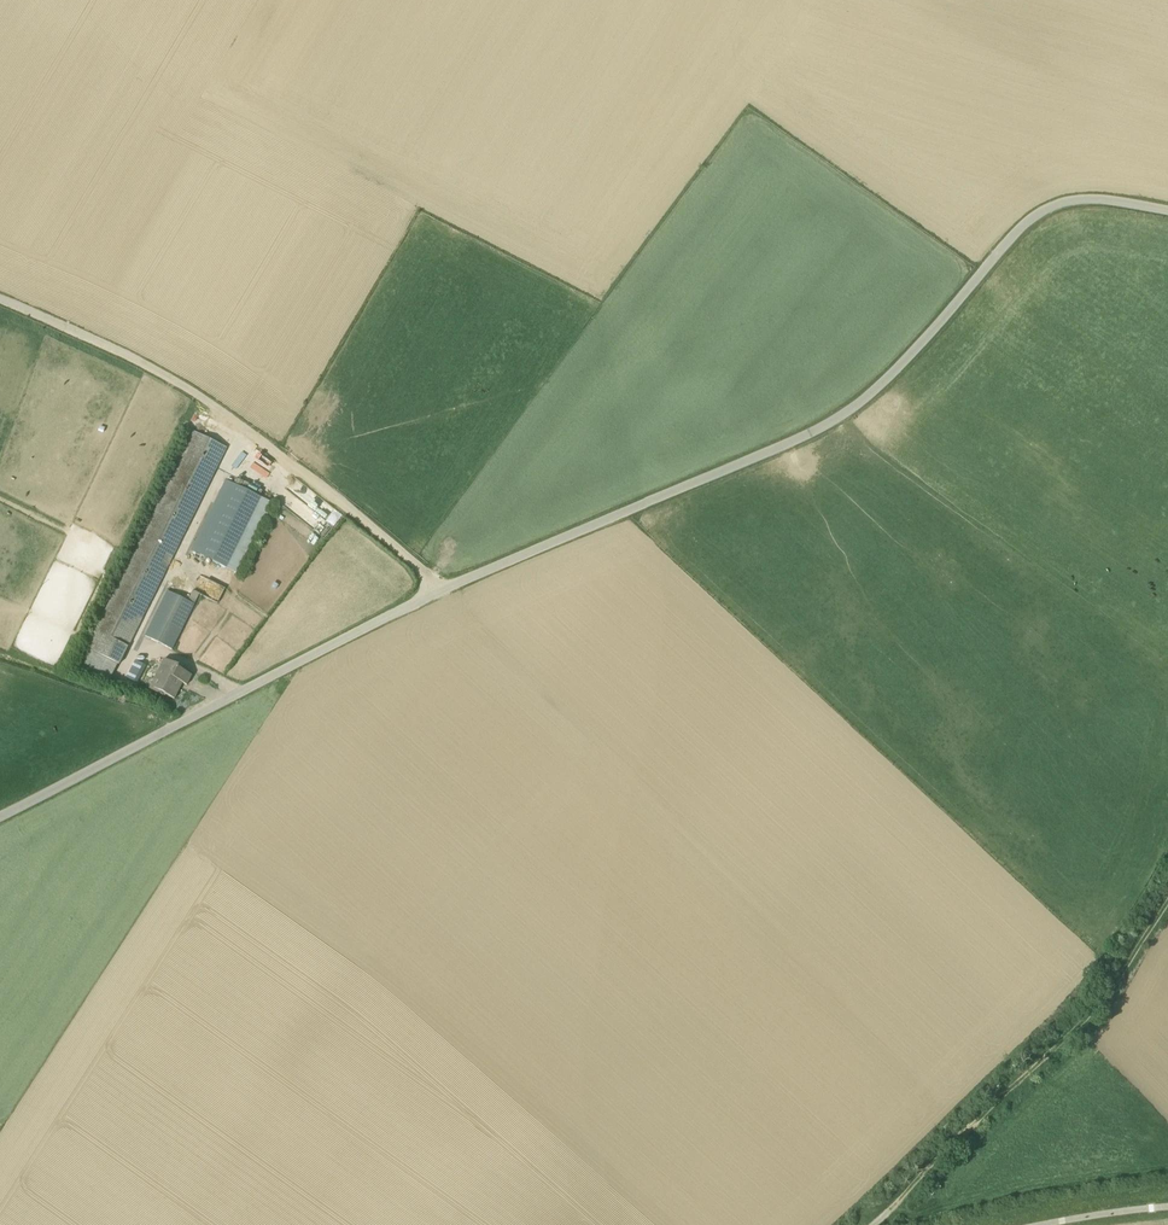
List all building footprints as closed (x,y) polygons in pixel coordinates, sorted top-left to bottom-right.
[(193,435),(93,635),(85,652),(81,649),(70,672),(105,690),(224,450),(193,435)] [(271,506),(224,483),(190,554),(237,577),(271,506)] [(166,593),(143,638),(170,652),(193,607),(166,593)] [(162,661),(147,692),(161,698),(162,696),(173,701),(178,691),(176,689),(178,684),(185,688),(190,678),(176,671),(177,669),(162,661)]
